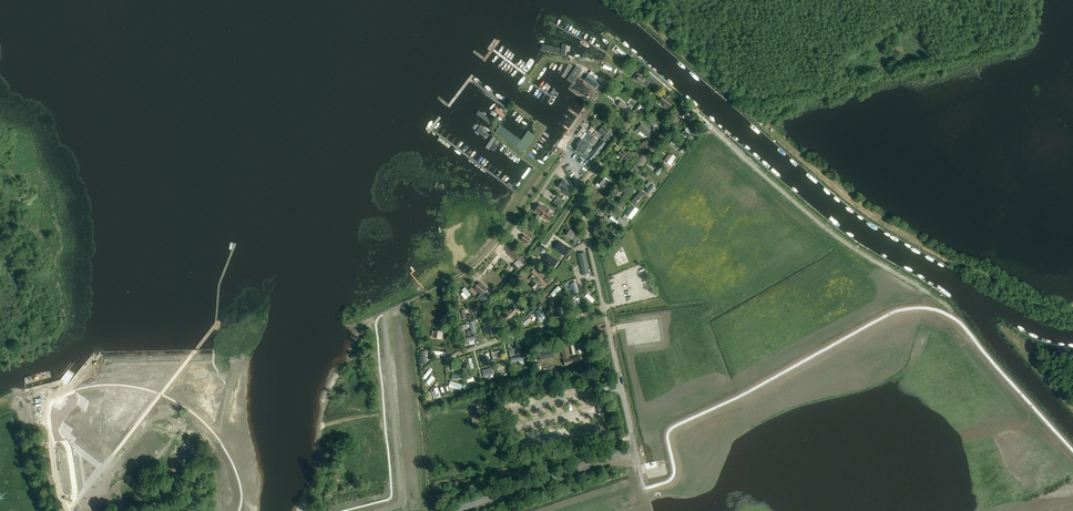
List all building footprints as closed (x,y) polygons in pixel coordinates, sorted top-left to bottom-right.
[(626,56),(629,53),(617,44),(614,49),(617,52),(619,50),(626,56)] [(635,80),(636,79),(644,85),(644,84),(648,88),(651,84),(647,80),(646,81),(639,76),(640,74),(638,73),(633,79),(635,80)] [(601,83),(589,74),(585,80),(597,88),(601,83)] [(651,76),(648,80),(653,84),(656,80),(651,76)] [(568,100),(583,109),(587,102),(572,94),(568,100)] [(672,103),(670,101),(663,96),(660,100),(663,104),(665,106),(666,106),(669,108),(672,103)] [(621,101),(618,105),(624,110),(624,109),(628,113),(633,107),(629,104),(622,99),(621,101)] [(687,108),(681,116),(684,119),(688,114),(689,114),(691,111),(687,108)] [(649,123),(657,129),(660,126),(656,123),(657,122),(652,119),(649,123)] [(636,131),(639,134),(641,131),(649,138),(652,134),(650,132),(651,131),(642,123),(636,131)] [(612,134),(609,132),(602,126),(598,131),(605,136),(602,139),(609,144),(611,140),(609,139),(612,134)] [(696,136),(688,127),(685,130),(694,138),(696,136)] [(586,154),(590,149),(593,144),(590,142),(593,142),(594,140),(593,139),(594,138),(593,136),(591,133),(588,133),(585,137),(584,137),(578,146),(575,145),(574,147),(574,152),(581,156),(584,152),(586,154)] [(601,140),(587,157),(593,162),(607,144),(601,140)] [(632,158),(629,156),(621,150),(618,154),(627,161),(629,159),(630,160),(632,158)] [(670,154),(668,158),(671,160),(669,162),(673,165),(679,156),(675,153),(673,156),(670,154)] [(659,175),(661,172),(653,166),(651,169),(659,175)] [(596,182),(603,188),(605,186),(606,187),(611,181),(602,174),(596,182)] [(566,181),(563,179),(558,187),(564,191),(563,193),(567,196),(569,193),(567,192),(570,187),(565,183),(566,181)] [(651,183),(645,191),(649,194),(655,186),(651,183)] [(638,195),(645,202),(650,196),(642,190),(638,195)] [(536,212),(546,220),(551,214),(548,212),(549,211),(546,208),(545,209),(541,206),(536,212)] [(638,210),(634,207),(632,210),(627,216),(630,218),(631,219),(638,210)] [(614,215),(611,218),(617,223),(623,217),(620,215),(617,218),(614,215)] [(570,229),(566,235),(574,240),(577,236),(578,237),(579,235),(578,234),(570,229)] [(612,232),(607,238),(610,242),(616,235),(612,232)] [(530,240),(530,239),(524,235),(521,239),(527,244),(528,243),(529,244),(532,241),(530,240)] [(560,243),(556,249),(564,255),(568,248),(560,243)] [(578,254),(583,276),(590,275),(585,253),(578,254)] [(549,256),(545,262),(553,267),(557,261),(549,256)] [(542,286),(541,284),(535,278),(532,282),(533,283),(531,286),(534,290),(535,289),(537,291),(542,286)] [(481,294),(478,297),(482,301),(490,293),(479,282),(474,288),(481,294)] [(571,283),(574,294),(581,292),(578,282),(571,283)] [(468,297),(471,295),(465,287),(462,290),(468,297)] [(594,303),(597,299),(589,292),(586,296),(594,303)] [(514,307),(503,316),(508,322),(518,312),(514,307)] [(537,313),(541,322),(549,319),(545,310),(537,313)] [(489,321),(484,323),(489,334),(494,332),(489,321)] [(442,339),(442,337),(443,334),(441,334),(441,331),(435,330),(435,331),(432,331),(432,336),(434,336),(434,337),(442,339)] [(565,365),(581,362),(580,356),(569,358),(566,346),(561,348),(565,365)] [(592,347),(583,349),(585,355),(594,353),(592,347)] [(540,360),(554,357),(552,349),(539,352),(540,360)] [(501,351),(492,353),(494,358),(497,357),(498,360),(503,359),(501,351)] [(486,377),(495,374),(494,369),(489,371),(488,368),(484,370),(486,377)] [(463,390),(465,384),(453,380),(451,386),(463,390)] [(448,385),(442,387),(445,395),(451,393),(448,385)]
